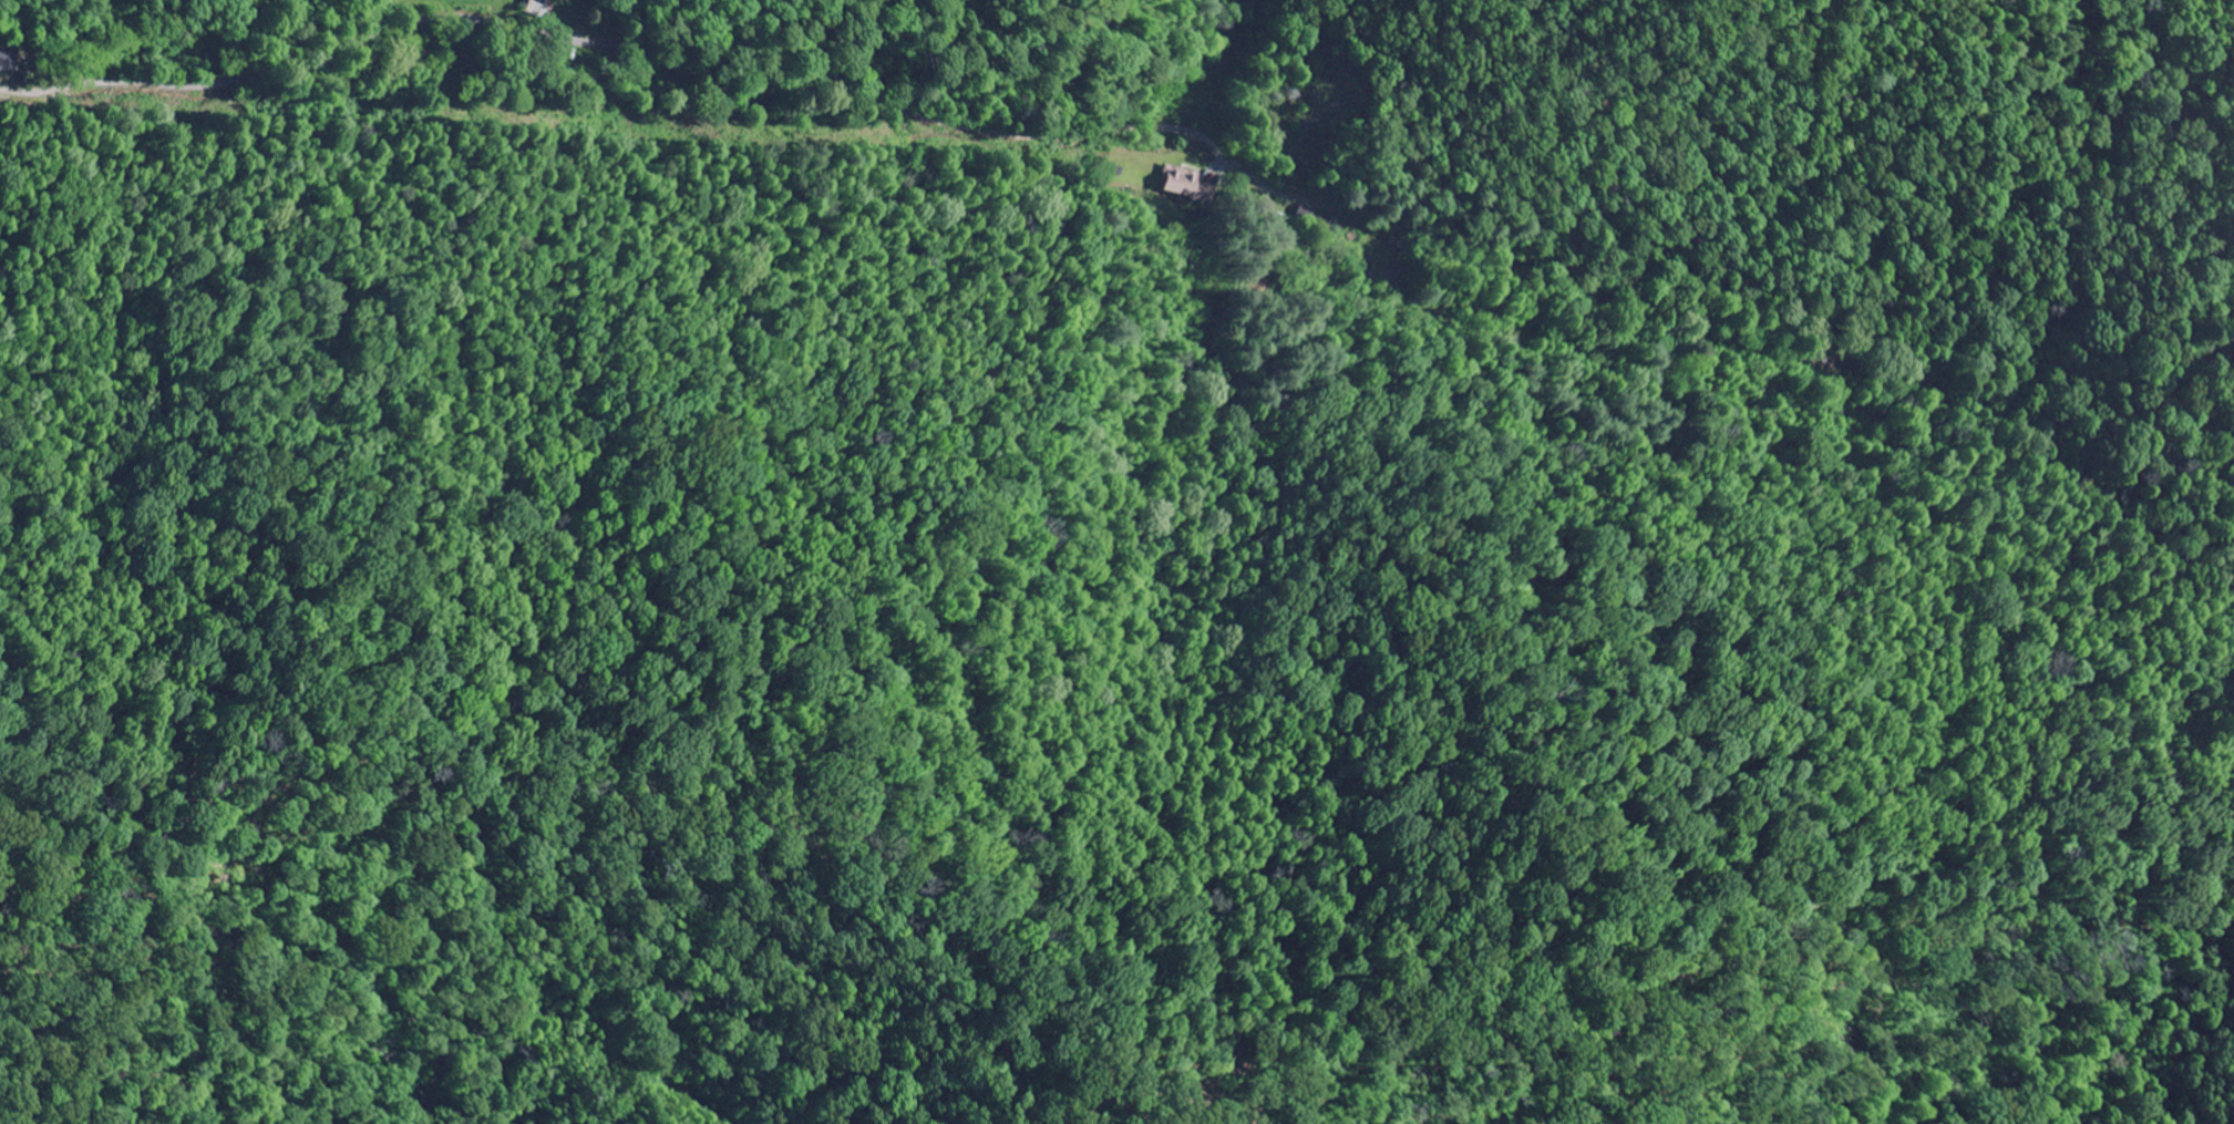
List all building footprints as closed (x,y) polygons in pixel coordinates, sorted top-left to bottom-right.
[(21,70),(21,48),(0,49),(0,71),(21,70)] [(1164,193),(1195,199),(1199,174),(1168,169),(1164,193)]
